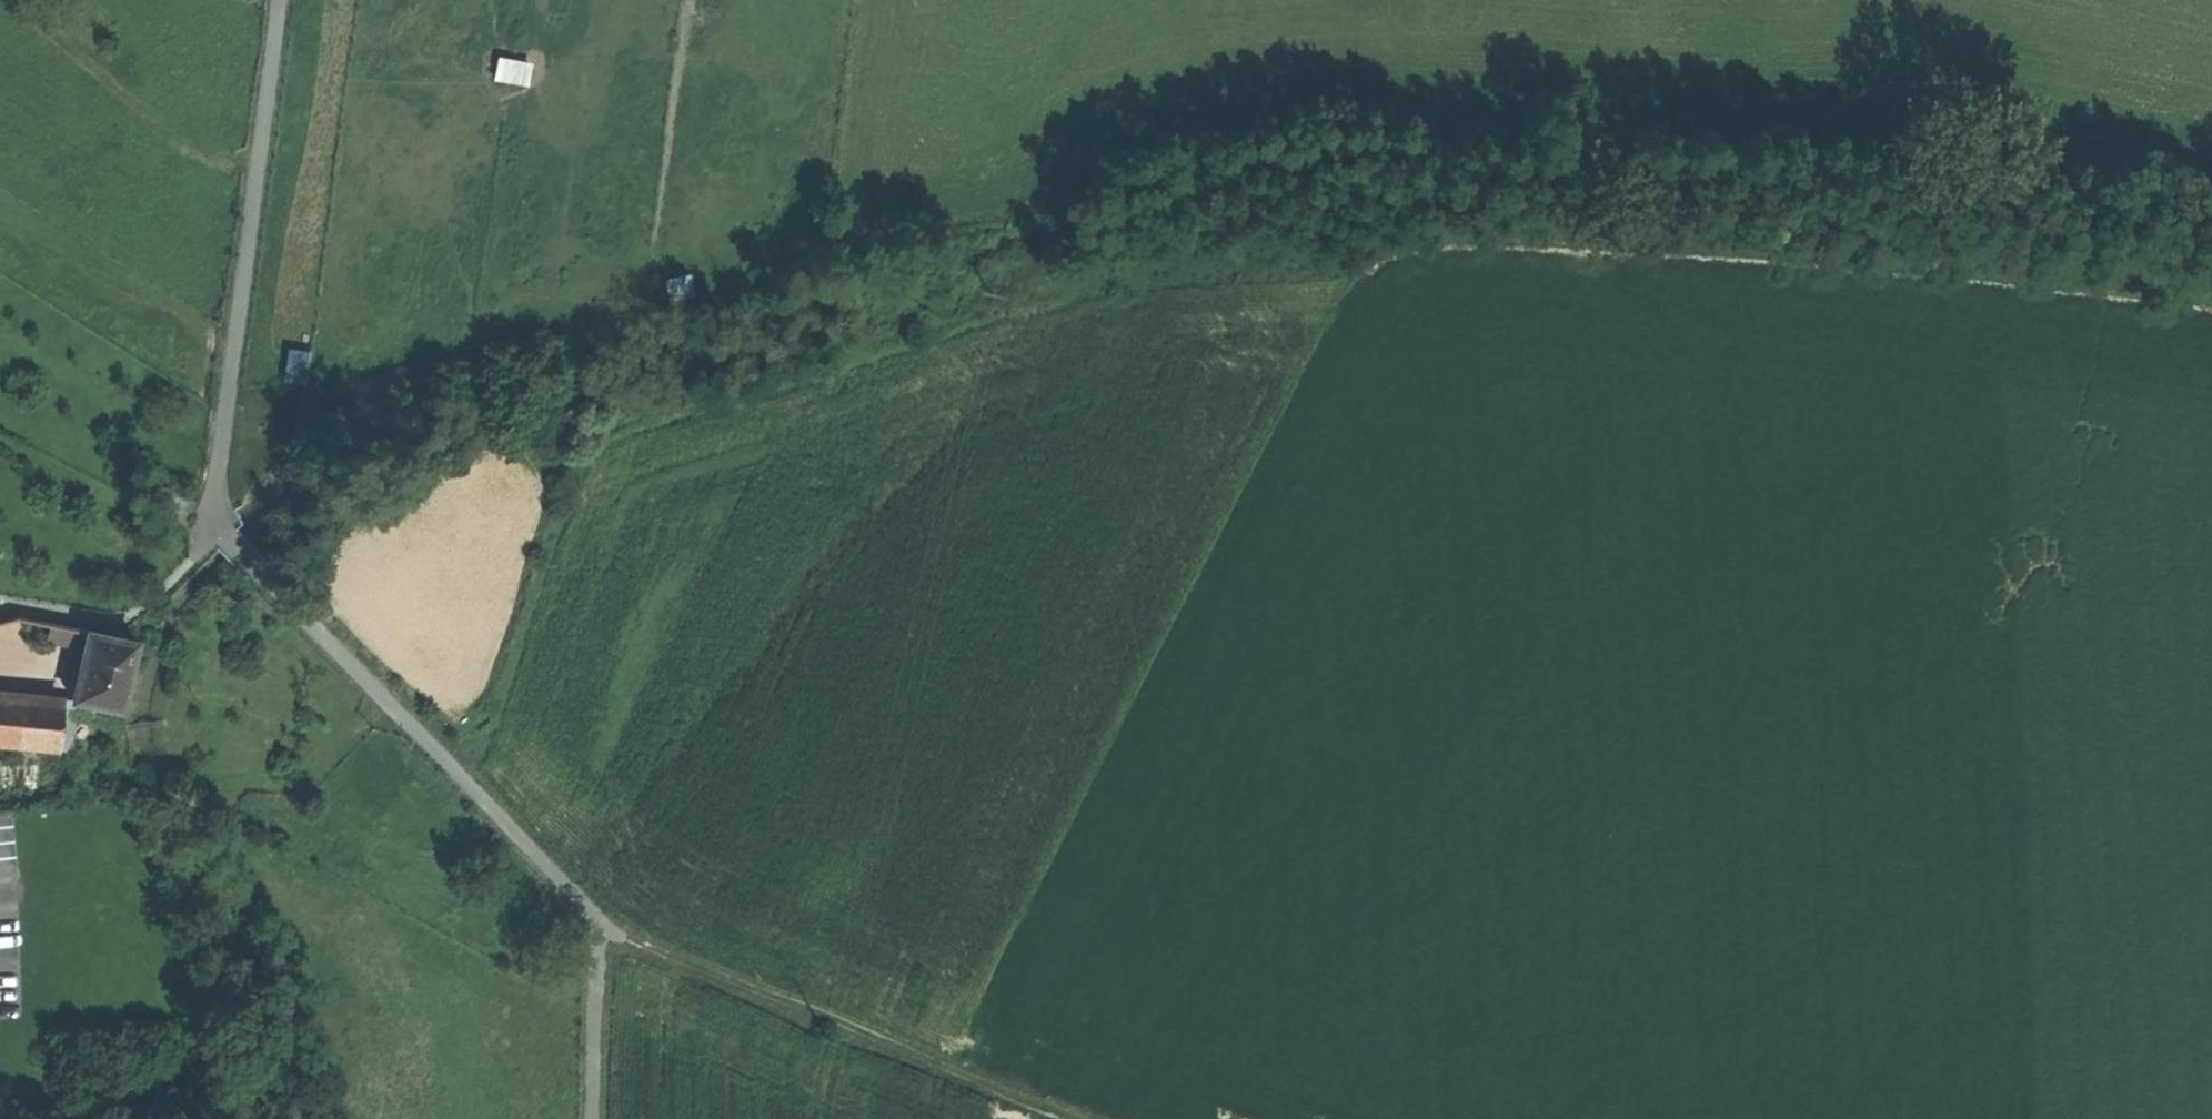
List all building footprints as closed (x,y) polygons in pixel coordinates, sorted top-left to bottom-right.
[(307,378),(312,348),(297,346),(293,376),(307,378)] [(136,641),(87,630),(72,700),(120,711),(136,641)] [(0,696),(0,744),(59,749),(63,702),(0,696)] [(0,809),(0,870),(17,869),(11,807),(0,809)]
